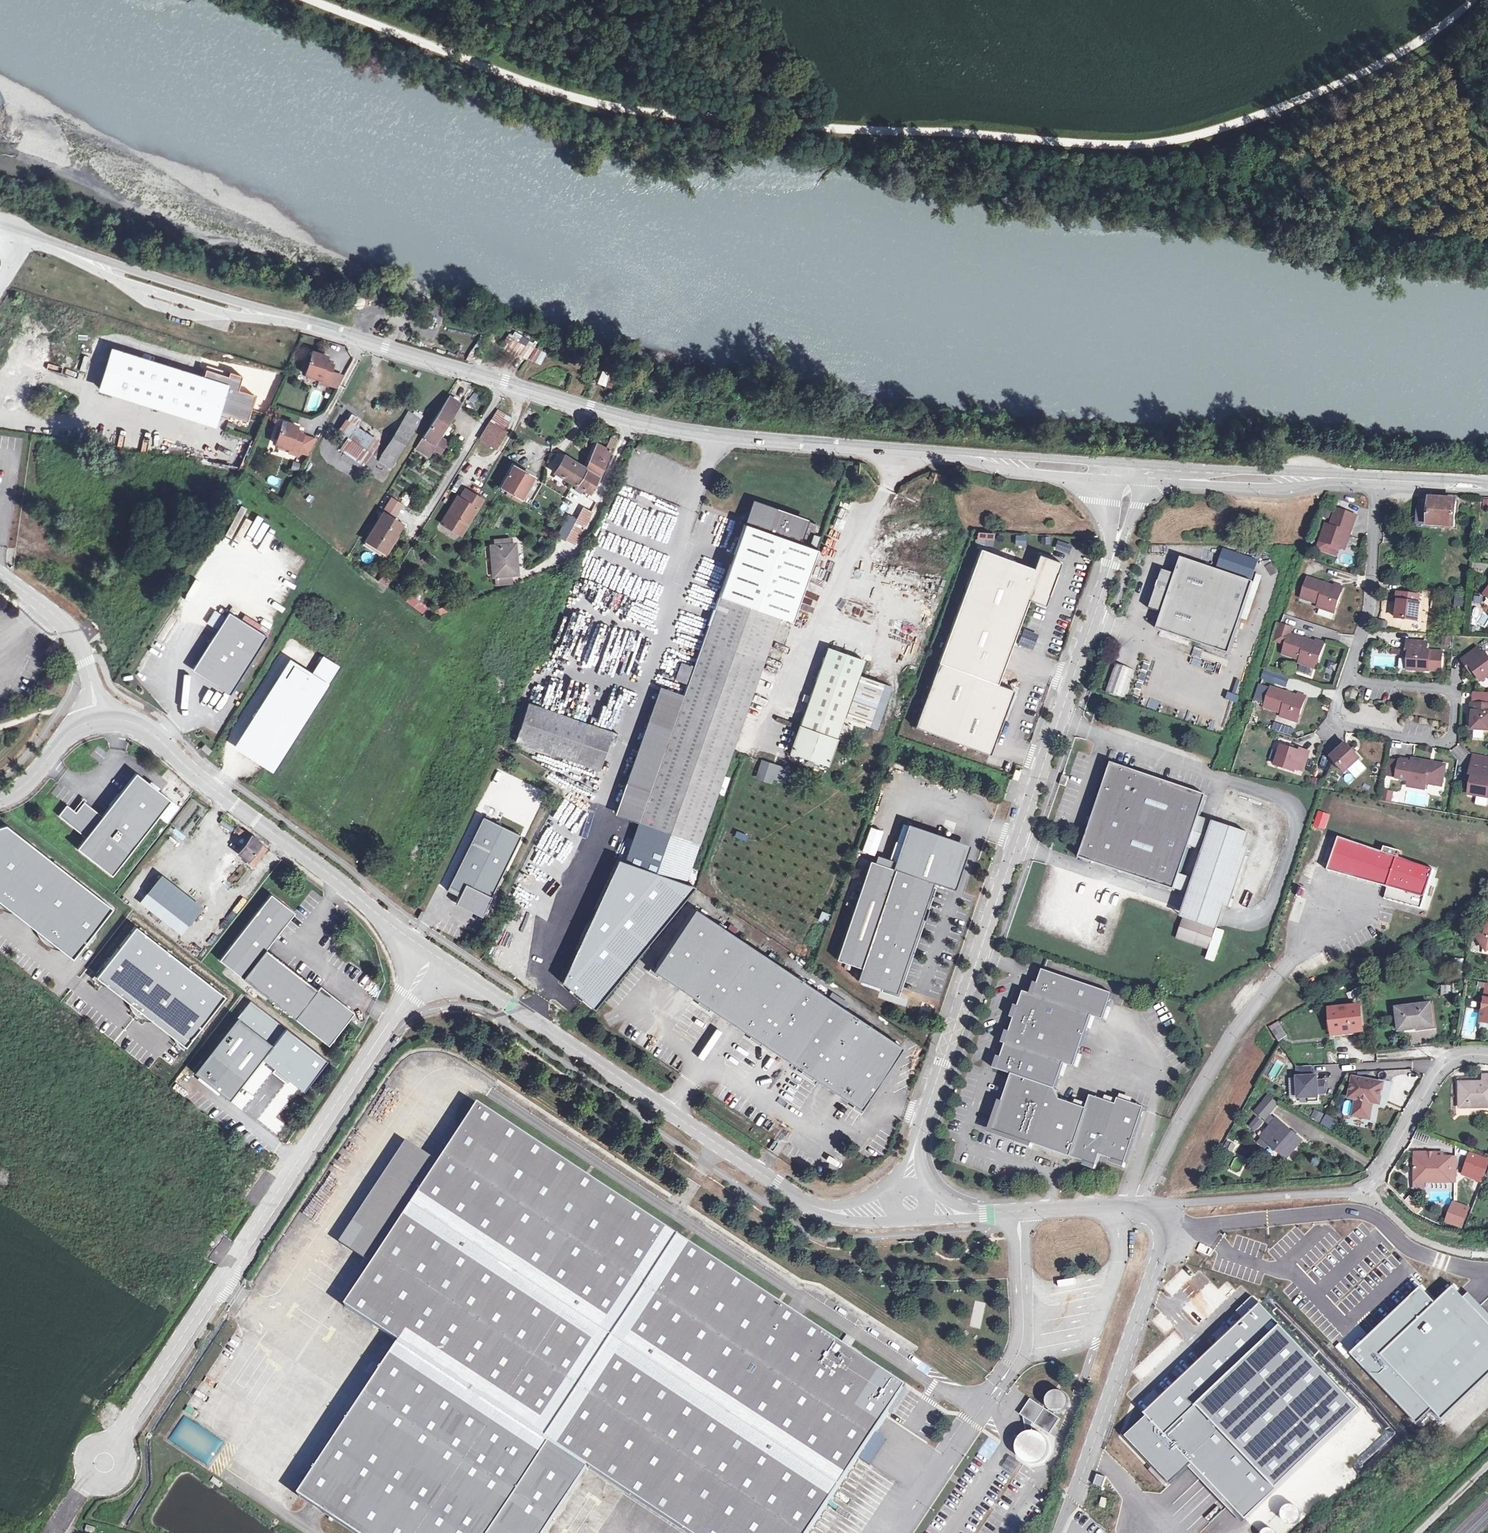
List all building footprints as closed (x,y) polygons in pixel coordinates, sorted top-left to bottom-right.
[(509,332),(501,347),(539,367),(547,351),(509,332)] [(202,379),(111,351),(99,389),(214,424),(217,416),(228,419),(229,417),(247,422),(255,396),(238,390),(242,376),(229,372),(228,377),(205,369),(202,379)] [(313,351),(306,374),(320,379),(319,382),(327,384),(333,364),(326,361),(328,356),(313,351)] [(446,401),(415,451),(426,459),(431,451),(438,456),(445,445),(435,440),(443,428),(445,429),(458,408),(446,401)] [(409,412),(405,420),(416,427),(421,419),(409,412)] [(298,450),(310,454),(318,440),(304,435),(304,433),(297,431),(299,425),(284,420),(276,443),(291,448),(289,451),(297,454),(298,450)] [(394,461),(416,427),(405,420),(383,454),(394,461)] [(503,431),(487,422),(477,439),(493,448),(503,431)] [(358,426),(351,437),(366,447),(373,437),(366,431),(358,426)] [(642,453),(646,449),(641,444),(637,448),(642,453)] [(584,469),(600,478),(608,454),(595,448),(584,469)] [(576,485),(584,469),(564,458),(555,475),(576,485)] [(375,472),(386,478),(389,472),(379,466),(375,472)] [(502,487),(522,497),(532,477),(514,468),(502,487)] [(600,478),(584,469),(576,485),(590,494),(600,478)] [(269,475),(266,483),(278,487),(281,479),(269,475)] [(457,498),(443,523),(461,533),(480,499),(464,490),(459,499),(457,498)] [(397,516),(404,505),(391,497),(384,508),(397,516)] [(1418,508),(1417,526),(1454,525),(1454,502),(1432,502),(1431,509),(1418,508)] [(683,694),(648,790),(637,819),(698,842),(719,785),(725,788),(729,775),(723,773),(781,615),(792,619),(819,548),(801,541),(809,519),(765,503),(756,526),(746,522),(694,665),(682,661),(676,677),(688,681),(683,694)] [(583,507),(576,520),(585,524),(592,513),(583,507)] [(1354,514),(1334,507),(1328,524),(1324,523),(1318,539),(1343,548),(1354,514)] [(379,551),(395,525),(379,514),(362,541),(379,551)] [(585,524),(576,520),(571,530),(579,534),(585,524)] [(515,538),(509,538),(494,538),(490,538),(489,569),(493,569),(493,577),(509,577),(509,569),(515,569),(515,538)] [(981,546),(938,660),(914,724),(990,752),(1014,688),(997,682),(1012,646),(1029,597),(1036,600),(1045,604),(1051,588),(1049,588),(1054,575),(1056,576),(1062,560),(1053,557),(1039,552),(1034,566),(981,546)] [(1341,551),(1338,562),(1354,567),(1357,557),(1341,551)] [(1161,570),(1148,609),(1162,614),(1157,630),(1228,653),(1252,582),(1180,558),(1175,574),(1161,570)] [(1332,585),(1306,576),(1299,596),(1317,602),(1315,605),(1332,611),(1341,585),(1333,583),(1332,585)] [(1417,594),(1396,591),(1395,599),(1397,600),(1395,617),(1416,620),(1418,602),(1416,602),(1417,594)] [(411,595),(405,602),(422,615),(427,608),(411,595)] [(228,612),(194,666),(233,690),(266,637),(228,612)] [(1487,626),(1487,616),(1479,616),(1480,627),(1487,626)] [(1298,663),(1314,668),(1323,643),(1315,640),(1314,643),(1288,634),(1290,628),(1280,625),(1275,641),(1285,644),(1282,654),(1299,659),(1298,663)] [(1020,644),(1034,647),(1037,633),(1023,630),(1020,644)] [(1425,641),(1406,640),(1405,648),(1408,648),(1407,656),(1406,668),(1427,669),(1427,667),(1439,668),(1440,650),(1425,649),(1425,641)] [(691,662),(695,650),(684,646),(679,658),(691,662)] [(802,753),(801,757),(813,762),(815,758),(826,762),(836,734),(845,738),(850,726),(840,723),(864,659),(828,646),(790,749),(802,753)] [(1466,665),(1468,663),(1473,670),(1480,679),(1487,673),(1487,656),(1484,651),(1482,653),(1477,646),(1461,658),(1466,665)] [(1384,649),(1385,655),(1373,656),(1374,668),(1399,666),(1397,648),(1384,649)] [(323,659),(312,677),(325,685),(336,667),(323,659)] [(312,677),(293,665),(239,749),(272,769),(325,685),(312,677)] [(1286,686),(1289,674),(1265,667),(1261,679),(1286,686)] [(883,683),(861,675),(845,717),(867,725),(883,683)] [(1296,696),(1269,687),(1263,707),(1280,713),(1279,716),(1296,721),(1304,696),(1296,693),(1296,696)] [(621,813),(637,819),(648,790),(683,694),(667,688),(621,813)] [(1471,702),(1470,711),(1472,711),(1471,728),(1487,729),(1487,703),(1471,702)] [(528,704),(515,740),(596,769),(609,733),(528,704)] [(1197,718),(1198,712),(1187,710),(1185,721),(1203,724),(1204,719),(1197,718)] [(1273,722),(1271,730),(1293,734),(1294,726),(1273,722)] [(1345,743),(1330,757),(1344,772),(1358,758),(1345,743)] [(1299,751),(1280,746),(1274,765),(1293,771),(1294,768),(1302,770),(1308,752),(1299,749),(1299,751)] [(1473,753),(1471,764),(1487,767),(1487,755),(1473,753)] [(1397,775),(1396,777),(1409,779),(1425,782),(1442,785),(1445,764),(1412,758),(1411,762),(1399,760),(1399,762),(1397,775)] [(759,772),(769,775),(773,763),(763,760),(759,772)] [(1399,762),(1387,760),(1385,773),(1397,775),(1399,762)] [(1080,858),(1175,891),(1176,889),(1181,875),(1190,847),(1200,818),(1207,796),(1112,763),(1085,844),(1080,858)] [(1471,764),(1470,773),(1472,774),(1469,793),(1487,797),(1487,767),(1471,764)] [(101,816),(86,836),(76,849),(111,876),(170,800),(135,773),(101,816)] [(1425,782),(1409,779),(1408,785),(1424,788),(1425,782)] [(86,836),(101,816),(83,802),(75,812),(67,822),(86,836)] [(75,812),(66,805),(58,815),(67,822),(75,812)] [(489,807),(487,812),(500,818),(502,813),(489,807)] [(1325,830),(1330,814),(1318,810),(1313,826),(1325,830)] [(445,895),(482,913),(520,835),(483,817),(445,895)] [(1214,823),(1200,818),(1190,847),(1205,852),(1214,823)] [(1250,834),(1214,823),(1205,852),(1195,880),(1190,894),(1182,918),(1218,929),(1250,834)] [(73,959),(89,938),(93,940),(96,936),(92,933),(112,908),(6,825),(0,827),(0,902),(73,959)] [(242,836),(245,832),(237,826),(234,831),(242,836)] [(265,846),(252,837),(239,854),(248,861),(246,863),(250,866),(265,846)] [(1383,853),(1339,838),(1328,871),(1387,888),(1387,891),(1392,893),(1389,901),(1398,903),(1421,909),(1434,870),(1398,858),(1400,852),(1385,848),(1383,853)] [(269,849),(265,846),(250,866),(254,869),(269,849)] [(858,977),(896,989),(899,981),(898,981),(896,980),(907,949),(909,949),(912,942),(909,941),(919,913),(921,914),(924,915),(928,906),(925,905),(934,879),(897,867),(870,858),(836,956),(862,965),(858,977)] [(1195,880),(1181,875),(1176,889),(1190,894),(1195,880)] [(181,931),(200,907),(161,877),(142,901),(181,931)] [(219,960),(244,979),(294,913),(270,894),(219,960)] [(696,907),(657,966),(859,1112),(901,1043),(696,907)] [(819,921),(826,923),(829,915),(822,912),(819,921)] [(912,942),(921,914),(919,913),(909,941),(912,942)] [(1476,933),(1484,946),(1487,946),(1487,920),(1484,919),(1482,929),(1476,933)] [(898,981),(909,949),(907,949),(896,980),(898,981)] [(265,950),(244,979),(294,1018),(316,990),(265,950)] [(1455,957),(1454,969),(1463,970),(1464,958),(1455,957)] [(1014,1073),(1057,1088),(1065,1064),(1075,1068),(1092,1017),(1104,1021),(1113,994),(1043,970),(1038,985),(1032,995),(1025,992),(1019,1008),(1012,1018),(1015,1019),(1011,1033),(1003,1043),(1007,1045),(1002,1059),(994,1069),(1014,1073)] [(1487,983),(1486,987),(1480,1020),(1487,1022),(1487,983)] [(1441,993),(1451,993),(1451,985),(1441,985),(1441,993)] [(319,986),(316,990),(294,1018),(328,1044),(353,1011),(319,986)] [(1433,1026),(1430,1003),(1395,1008),(1399,1030),(1433,1026)] [(1361,1028),(1358,1005),(1330,1009),(1334,1032),(1361,1028)] [(271,1044),(236,1017),(193,1073),(228,1099),(271,1044)] [(1284,1034),(1274,1037),(1277,1047),(1287,1044),(1284,1034)] [(1277,1078),(1284,1062),(1277,1059),(1269,1075),(1277,1078)] [(1310,1068),(1296,1068),(1298,1099),(1307,1098),(1308,1103),(1318,1102),(1318,1094),(1317,1082),(1314,1082),(1314,1077),(1310,1077),(1310,1068)] [(1057,1088),(1014,1073),(1004,1102),(994,1131),(1033,1145),(1071,1157),(1087,1109),(1061,1100),(1057,1088)] [(1357,1099),(1355,1115),(1370,1117),(1372,1101),(1379,1101),(1381,1080),(1350,1077),(1348,1098),(1357,1099)] [(1411,1077),(1406,1088),(1413,1092),(1418,1080),(1411,1077)] [(1478,1078),(1478,1086),(1458,1086),(1459,1111),(1487,1110),(1487,1078),(1478,1078)] [(1324,1081),(1317,1082),(1318,1094),(1325,1093),(1324,1081)] [(1091,1096),(1087,1109),(1071,1157),(1086,1163),(1096,1170),(1101,1155),(1115,1160),(1125,1168),(1145,1108),(1119,1099),(1117,1105),(1091,1096)] [(1349,1115),(1352,1101),(1345,1100),(1343,1114),(1349,1115)] [(1004,1102),(1000,1101),(989,1134),(1032,1148),(1033,1145),(994,1131),(1004,1102)] [(841,1104),(837,1116),(847,1120),(851,1107),(841,1104)] [(906,1388),(479,1106),(440,1165),(374,1265),(346,1308),(400,1343),(299,1497),(307,1503),(324,1513),(353,1532),(493,1532),(551,1445),(552,1444),(588,1470),(625,1492),(687,1532),(810,1532),(906,1388)] [(1314,1108),(1310,1117),(1320,1121),(1324,1112),(1314,1108)] [(1320,1123),(1331,1130),(1337,1120),(1326,1113),(1320,1123)] [(1269,1131),(1275,1122),(1270,1119),(1264,1127),(1269,1131)] [(1301,1142),(1275,1122),(1269,1131),(1262,1141),(1271,1148),(1288,1160),(1301,1142)] [(1256,1135),(1261,1127),(1255,1123),(1250,1131),(1256,1135)] [(1271,1148),(1262,1141),(1257,1147),(1266,1154),(1271,1148)] [(440,1165),(407,1143),(341,1244),(374,1265),(440,1165)] [(1472,1156),(1465,1176),(1481,1181),(1487,1162),(1487,1161),(1472,1156)] [(1453,1183),(1452,1159),(1416,1160),(1416,1184),(1453,1183)] [(1403,1203),(1414,1210),(1419,1202),(1408,1195),(1403,1203)] [(1472,1210),(1457,1204),(1450,1222),(1465,1227),(1472,1210)] [(1367,1403),(1266,1293),(1149,1400),(1153,1404),(1126,1428),(1169,1475),(1190,1456),(1244,1515),(1367,1403)] [(849,1347),(854,1339),(846,1334),(842,1341),(849,1347)] [(1034,1424),(1050,1434),(1061,1418),(1054,1414),(1055,1412),(1057,1413),(1058,1413),(1059,1413),(1060,1412),(1061,1412),(1062,1412),(1063,1412),(1063,1411),(1064,1411),(1065,1410),(1066,1409),(1067,1408),(1068,1407),(1068,1406),(1068,1405),(1069,1404),(1069,1403),(1069,1402),(1069,1401),(1069,1400),(1068,1399),(1068,1398),(1068,1397),(1067,1396),(1067,1395),(1066,1395),(1066,1394),(1065,1394),(1065,1393),(1064,1393),(1064,1392),(1063,1392),(1062,1392),(1061,1392),(1061,1391),(1060,1391),(1059,1391),(1058,1391),(1057,1391),(1056,1391),(1055,1392),(1054,1392),(1053,1392),(1052,1393),(1051,1393),(1051,1394),(1050,1394),(1050,1395),(1049,1395),(1049,1396),(1049,1397),(1048,1397),(1048,1398),(1048,1399),(1047,1399),(1047,1400),(1047,1401),(1047,1402),(1047,1403),(1047,1404),(1048,1405),(1048,1406),(1048,1407),(1049,1407),(1050,1409),(1048,1410),(1045,1408),(1034,1424)] [(209,1464),(222,1441),(183,1418),(169,1441),(209,1464)] [(988,1438),(979,1452),(989,1459),(998,1444),(988,1438)] [(1035,1449),(1024,1442),(1019,1449),(1030,1456),(1035,1449)] [(551,1445),(493,1532),(547,1532),(588,1470),(551,1445)] [(1028,1481),(1037,1466),(1026,1460),(1018,1474),(1028,1481)]
